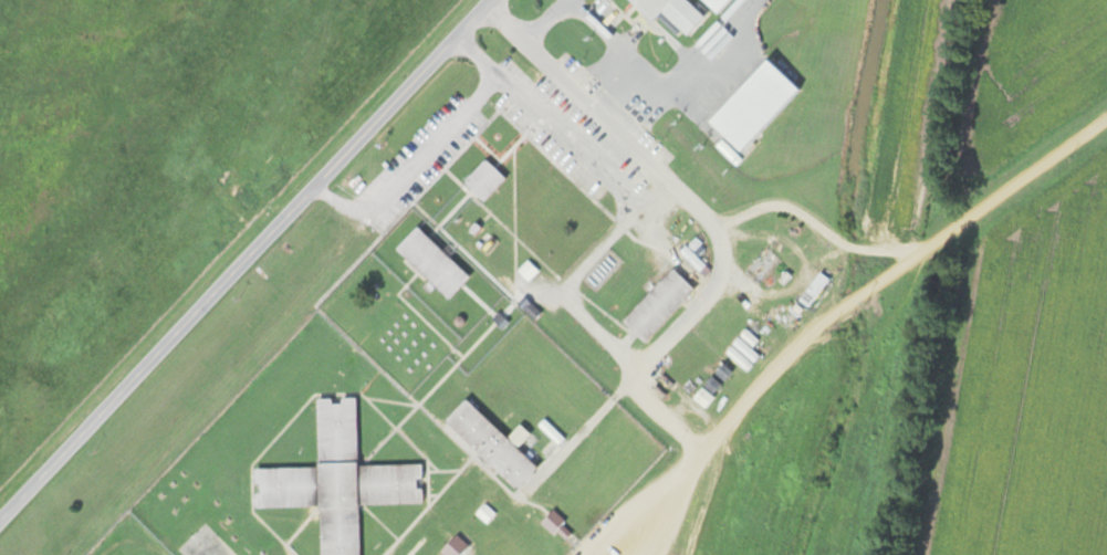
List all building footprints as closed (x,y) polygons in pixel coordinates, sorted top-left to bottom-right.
[(649,21),(657,11),(685,37),(708,11),(714,16),(729,0),(625,0),(649,21)] [(797,92),(764,59),(703,121),(718,137),(710,144),(729,162),(797,92)] [(504,179),(484,159),(460,183),(480,203),(504,179)] [(467,278),(415,227),(394,249),(445,300),(467,278)] [(642,343),(693,290),(670,269),(620,322),(642,343)] [(827,281),(818,273),(797,300),(806,307),(827,281)] [(756,341),(746,330),(723,351),(743,373),(759,358),(750,347),(756,341)] [(732,375),(722,365),(690,398),(699,407),(732,375)] [(421,504),(420,464),(356,465),(355,398),(315,399),(316,468),(251,469),(252,509),(317,507),(318,554),(358,554),(357,505),(421,504)] [(535,468),(463,399),(441,422),(513,491),(535,468)] [(550,533),(563,522),(553,510),(540,522),(550,533)] [(443,554),(459,554),(467,546),(453,534),(439,552),(443,554)]
